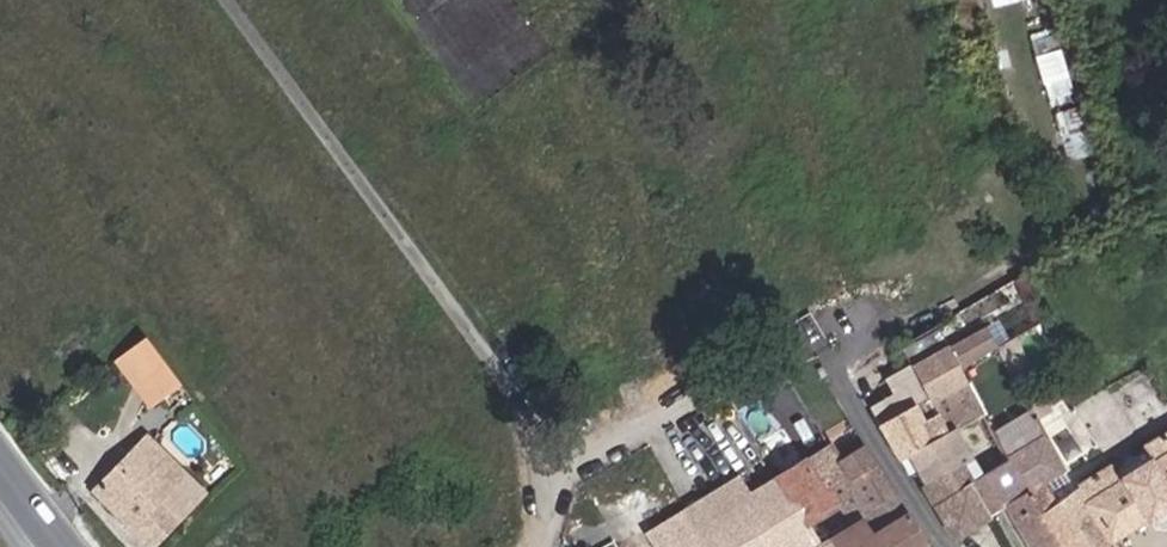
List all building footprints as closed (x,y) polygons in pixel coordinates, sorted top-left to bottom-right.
[(919,362),(906,369),(924,400),(962,377),(964,376),(958,366),(993,347),(982,328),(946,348),(940,337),(913,351),(919,362)] [(179,382),(144,336),(124,352),(125,354),(116,360),(149,405),(179,382)] [(938,435),(979,412),(981,410),(962,377),(924,400),(907,410),(898,394),(871,410),(900,458),(905,455),(938,435)] [(996,444),(979,412),(938,435),(955,466),(922,486),(919,487),(951,539),(988,518),(967,483),(974,479),(964,464),(996,444)] [(1112,541),(1142,522),(1144,525),(1166,510),(1166,432),(1141,447),(1149,460),(1117,480),(1108,467),(1076,487),(1076,490),(1040,514),(1057,546),(1116,546),(1112,541)] [(850,435),(833,445),(840,457),(857,447),(850,435)] [(938,435),(905,455),(922,486),(955,466),(938,435)] [(93,490),(149,546),(150,546),(177,519),(158,500),(183,474),(146,437),(93,490)] [(818,541),(808,524),(836,510),(846,527),(896,496),(862,444),(857,447),(840,457),(833,445),(831,443),(711,515),(658,546),(808,546),(818,541)] [(1043,483),(1023,450),(1005,461),(974,479),(967,483),(988,518),(1002,509),(1028,492),(1043,483)] [(1040,514),(1028,492),(1002,509),(1025,546),(1057,546),(1040,514)] [(896,496),(846,527),(830,537),(836,546),(918,546),(925,543),(896,496)] [(655,546),(658,546),(711,515),(701,499),(646,532),(655,546)]
